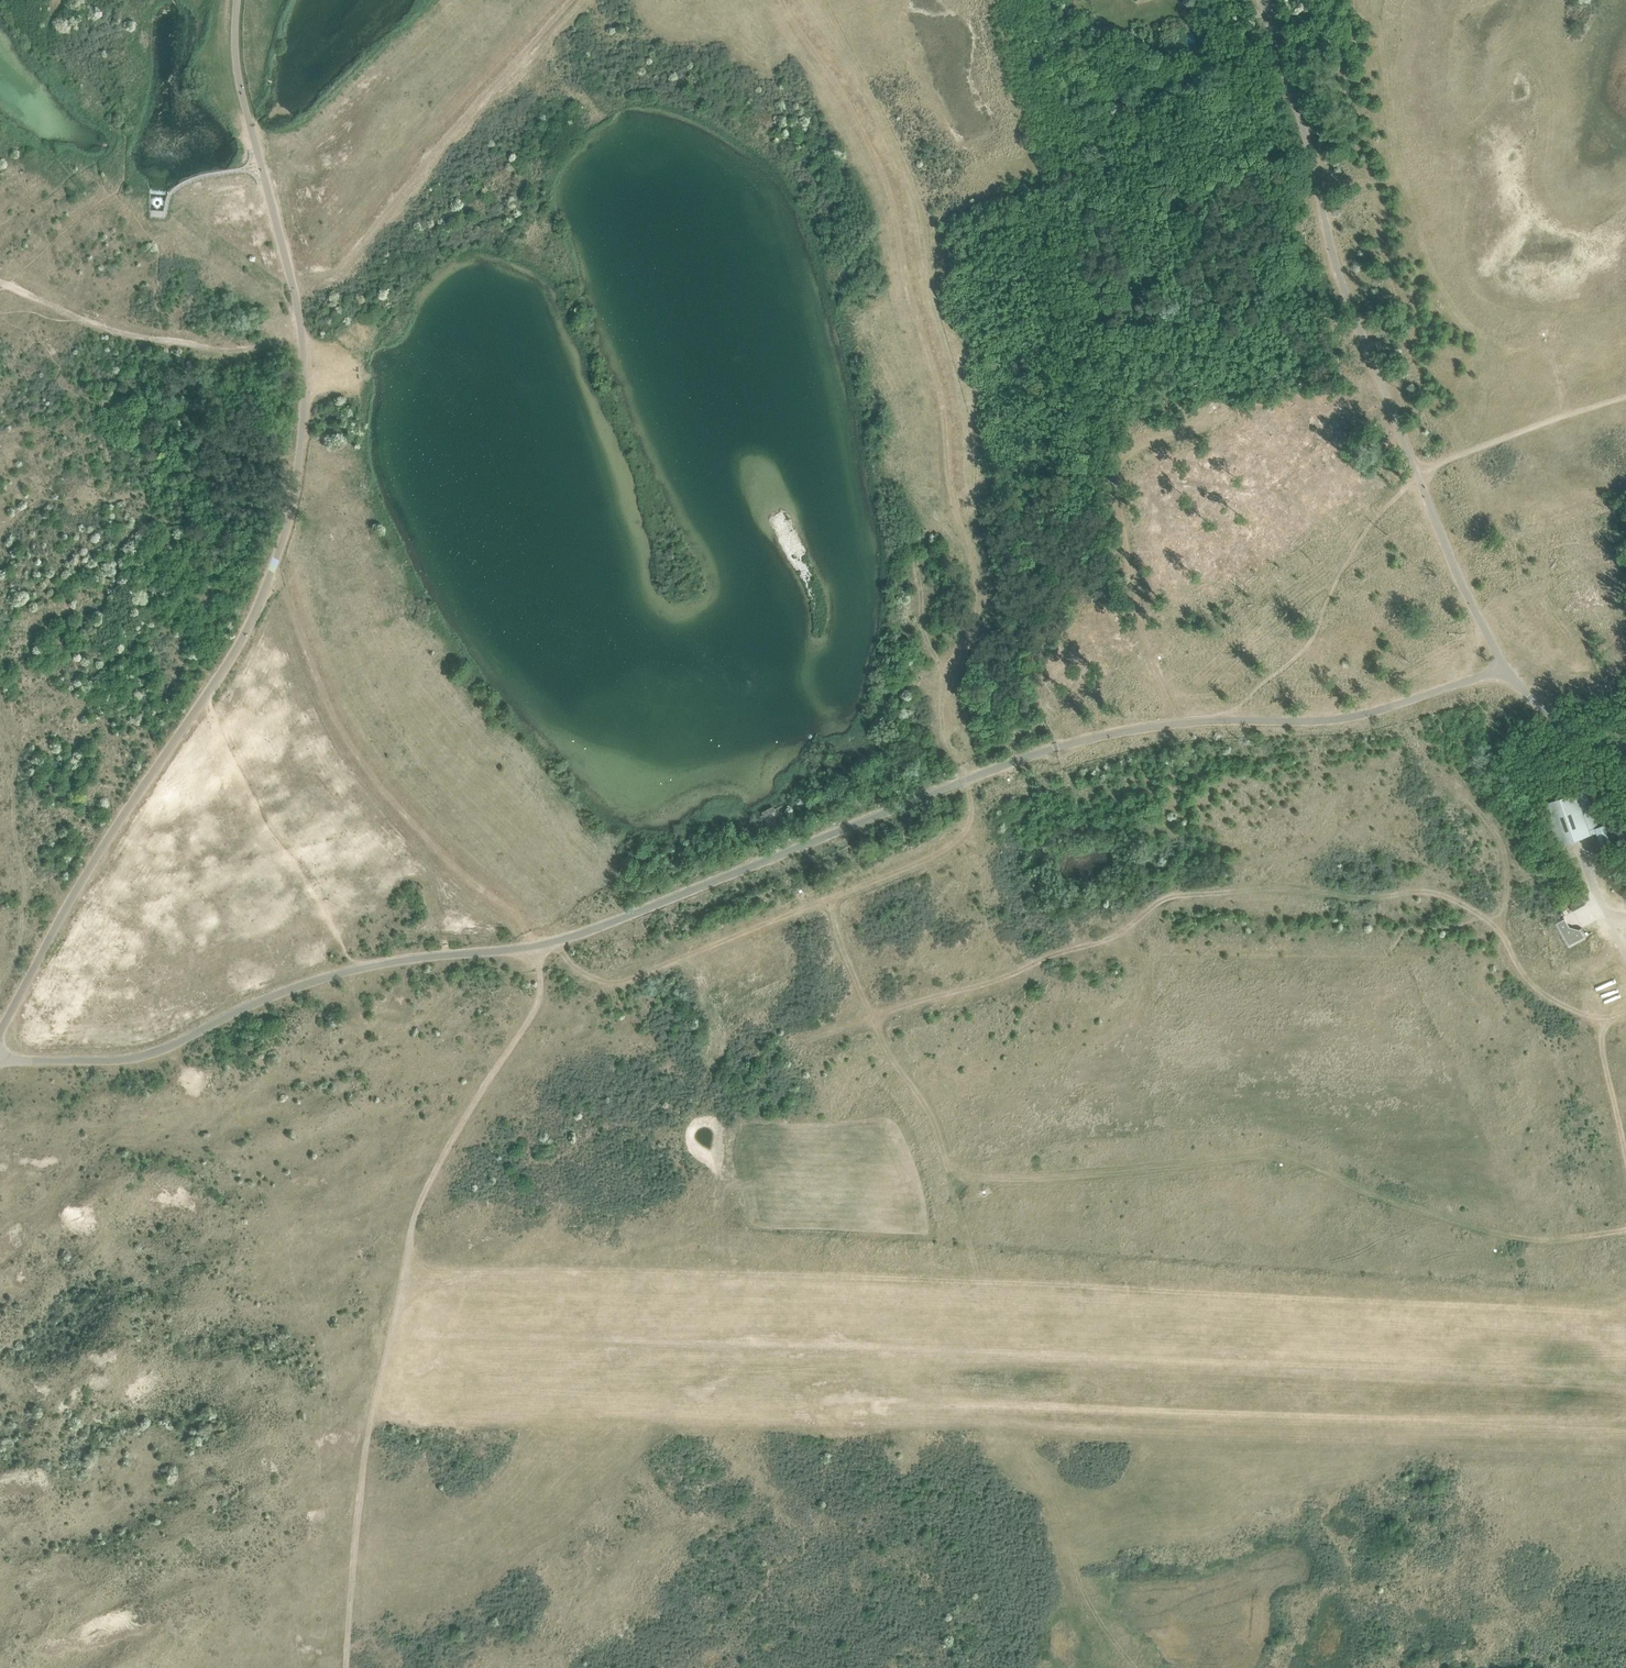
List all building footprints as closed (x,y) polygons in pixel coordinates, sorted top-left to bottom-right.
[(1575,794),(1574,793),(1543,804),(1558,845),(1595,832),(1601,847),(1609,844),(1602,825),(1597,827),(1584,791),(1575,794)] [(756,803),(761,815),(773,811),(777,809),(773,797),(756,803)] [(1570,906),(1572,911),(1582,905),(1580,901),(1570,906)] [(1568,926),(1563,916),(1554,921),(1553,924),(1566,947),(1569,948),(1585,939),(1586,936),(1581,927),(1578,929),(1568,926)]
